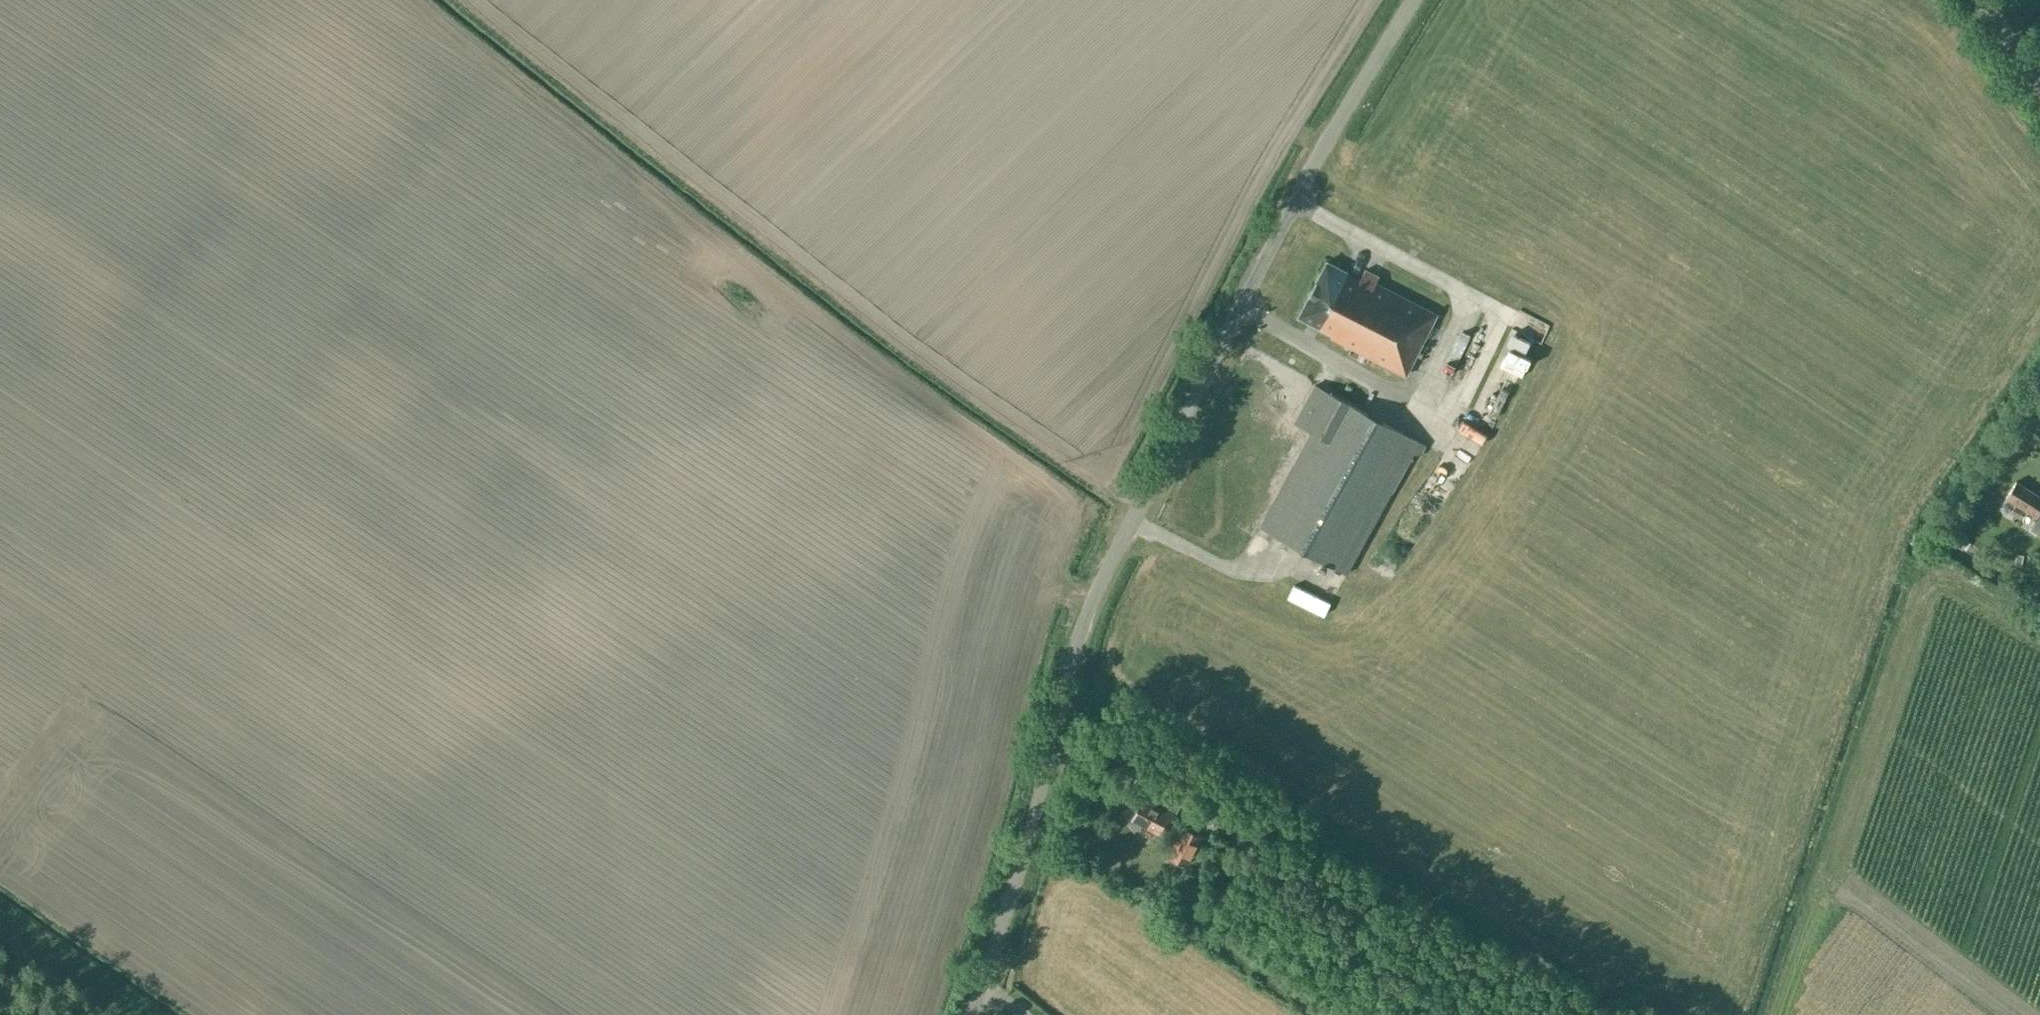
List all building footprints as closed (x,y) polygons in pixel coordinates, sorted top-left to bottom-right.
[(1332,333),(1330,336),(1406,374),(1437,313),(1376,282),(1379,276),(1365,269),(1360,279),(1347,272),(1348,271),(1327,260),(1298,316),(1332,333)] [(1347,572),(1419,441),(1315,384),(1302,407),(1294,421),(1311,430),(1260,524),(1347,572)] [(2016,480),(2006,496),(2038,516),(2032,527),(2039,532),(2039,495),(2016,480)] [(1133,818),(1177,840),(1170,854),(1187,863),(1202,835),(1184,826),(1171,820),(1179,805),(1156,793),(1152,801),(1144,797),(1133,818)]
